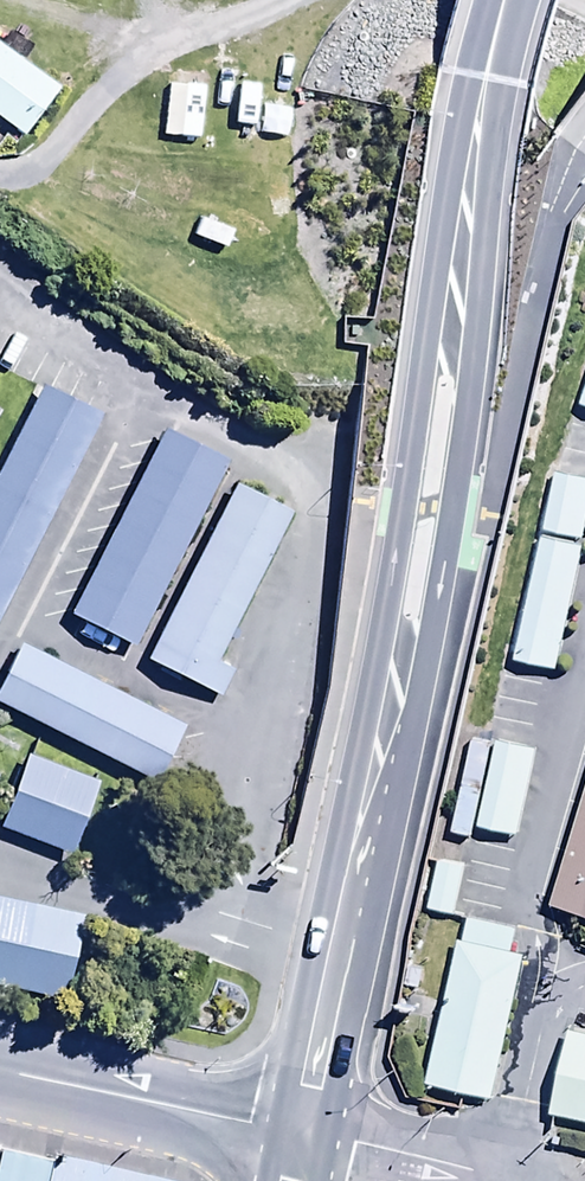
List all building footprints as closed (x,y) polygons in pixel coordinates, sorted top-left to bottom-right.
[(0,41),(0,116),(16,129),(53,85),(0,41)] [(43,378),(0,464),(0,617),(104,409),(43,378)] [(238,474),(177,444),(85,628),(146,658),(238,474)] [(564,490),(519,669),(572,682),(584,628),(584,495),(564,490)] [(312,529),(249,497),(163,671),(225,702),(312,529)] [(189,738),(42,666),(16,718),(163,790),(189,738)] [(558,770),(515,759),(493,844),(536,855),(558,770)] [(105,799),(40,768),(10,828),(74,860),(105,799)] [(435,858),(424,906),(449,912),(460,864),(435,858)] [(574,903),(584,907),(584,867),(574,903)] [(0,909),(0,998),(11,1000),(30,915),(0,909)] [(548,951),(483,935),(444,1091),(508,1107),(548,951)] [(584,1042),(565,1118),(584,1123),(584,1042)] [(31,1159),(26,1180),(125,1180),(31,1159)]
